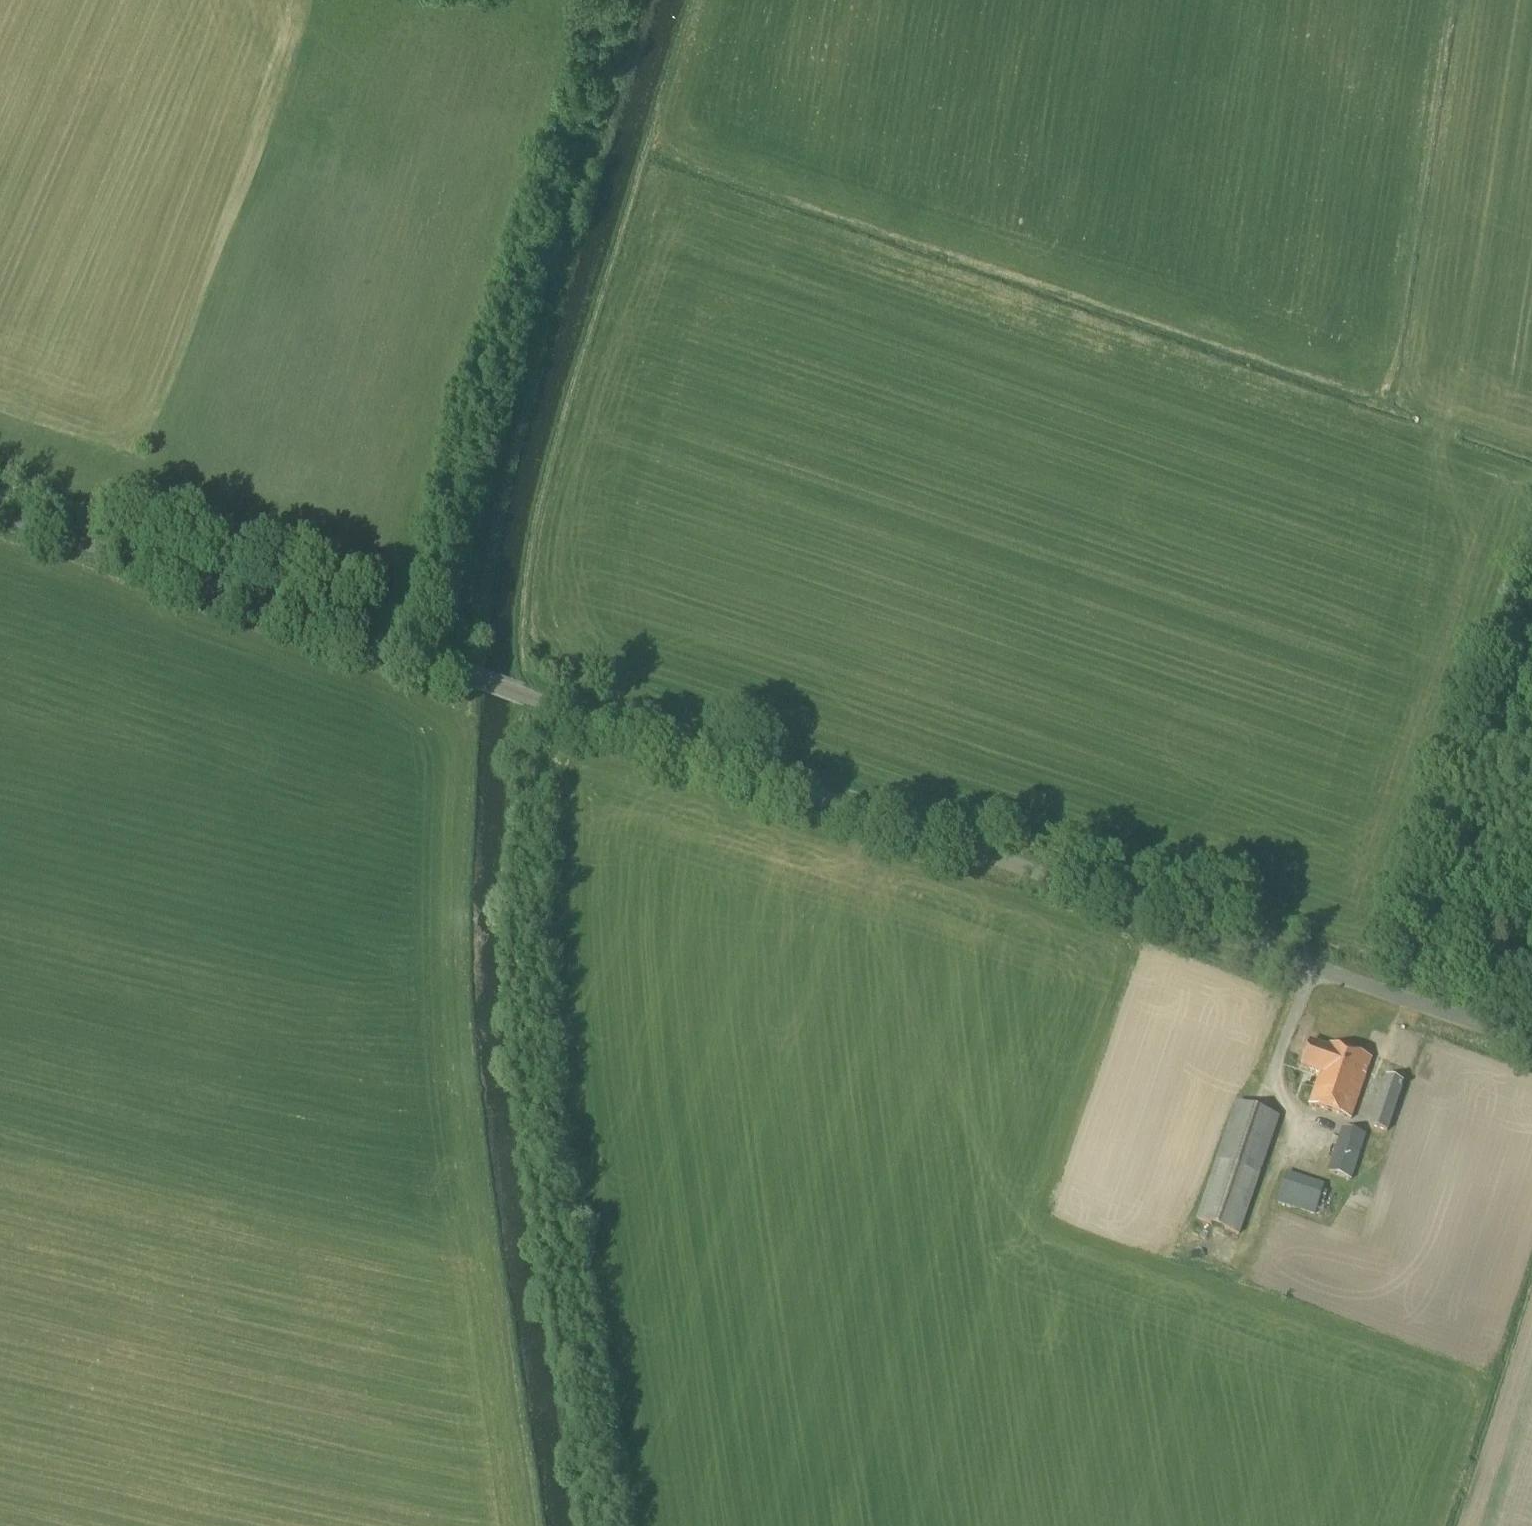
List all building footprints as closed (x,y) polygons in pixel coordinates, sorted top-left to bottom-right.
[(1338,1062),(1342,1049),(1330,1045),(1329,1048),(1311,1042),(1302,1067),(1320,1073),(1322,1068),(1333,1072),(1337,1061),(1338,1062)] [(1351,1120),(1372,1059),(1342,1049),(1338,1062),(1337,1061),(1333,1072),(1322,1068),(1320,1073),(1309,1105),(1351,1120)] [(1389,1132),(1405,1082),(1386,1076),(1369,1126),(1389,1132)] [(1239,1235),(1259,1177),(1278,1118),(1237,1104),(1197,1220),(1239,1235)] [(1352,1181),(1367,1135),(1343,1127),(1328,1172),(1352,1181)] [(1315,1216),(1325,1185),(1287,1172),(1277,1203),(1315,1216)]
